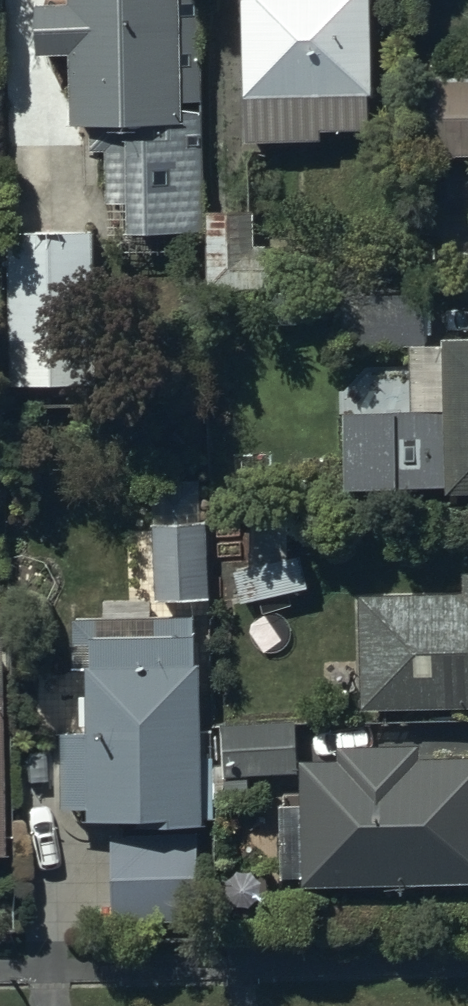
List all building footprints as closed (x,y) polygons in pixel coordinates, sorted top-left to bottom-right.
[(70,7),(36,7),(37,59),(70,59),(71,131),(92,131),(92,154),(105,154),(106,207),(126,206),(127,238),(204,238),(203,114),(184,114),(184,105),(198,104),(197,0),(69,0),(70,7)] [(246,145),(324,143),(324,134),(374,132),(370,0),(242,0),(246,145)] [(419,79),(419,88),(410,88),(410,129),(422,129),(422,142),(467,141),(467,79),(419,79)] [(93,234),(8,235),(11,386),(95,385),(93,234)] [(444,343),(444,347),(410,348),(412,415),(345,417),(346,494),(447,492),(447,498),(467,498),(467,342),(444,343)] [(154,526),(152,526),(153,606),(209,605),(208,523),(191,523),(190,502),(154,503),(154,526)] [(241,571),(250,606),(310,590),(300,556),(241,571)] [(359,597),(360,713),(467,713),(467,575),(461,575),(461,597),(359,597)] [(192,618),(72,620),(73,671),(85,671),(86,736),(59,736),(61,812),(87,811),(87,827),(111,826),(113,931),(199,929),(197,830),(202,830),(199,637),(192,637),(192,618)] [(296,724),(219,727),(221,779),(298,776),(296,724)] [(282,891),(467,887),(467,760),(420,761),(420,749),(340,751),(340,763),(301,763),(302,808),(280,808),(282,891)]
